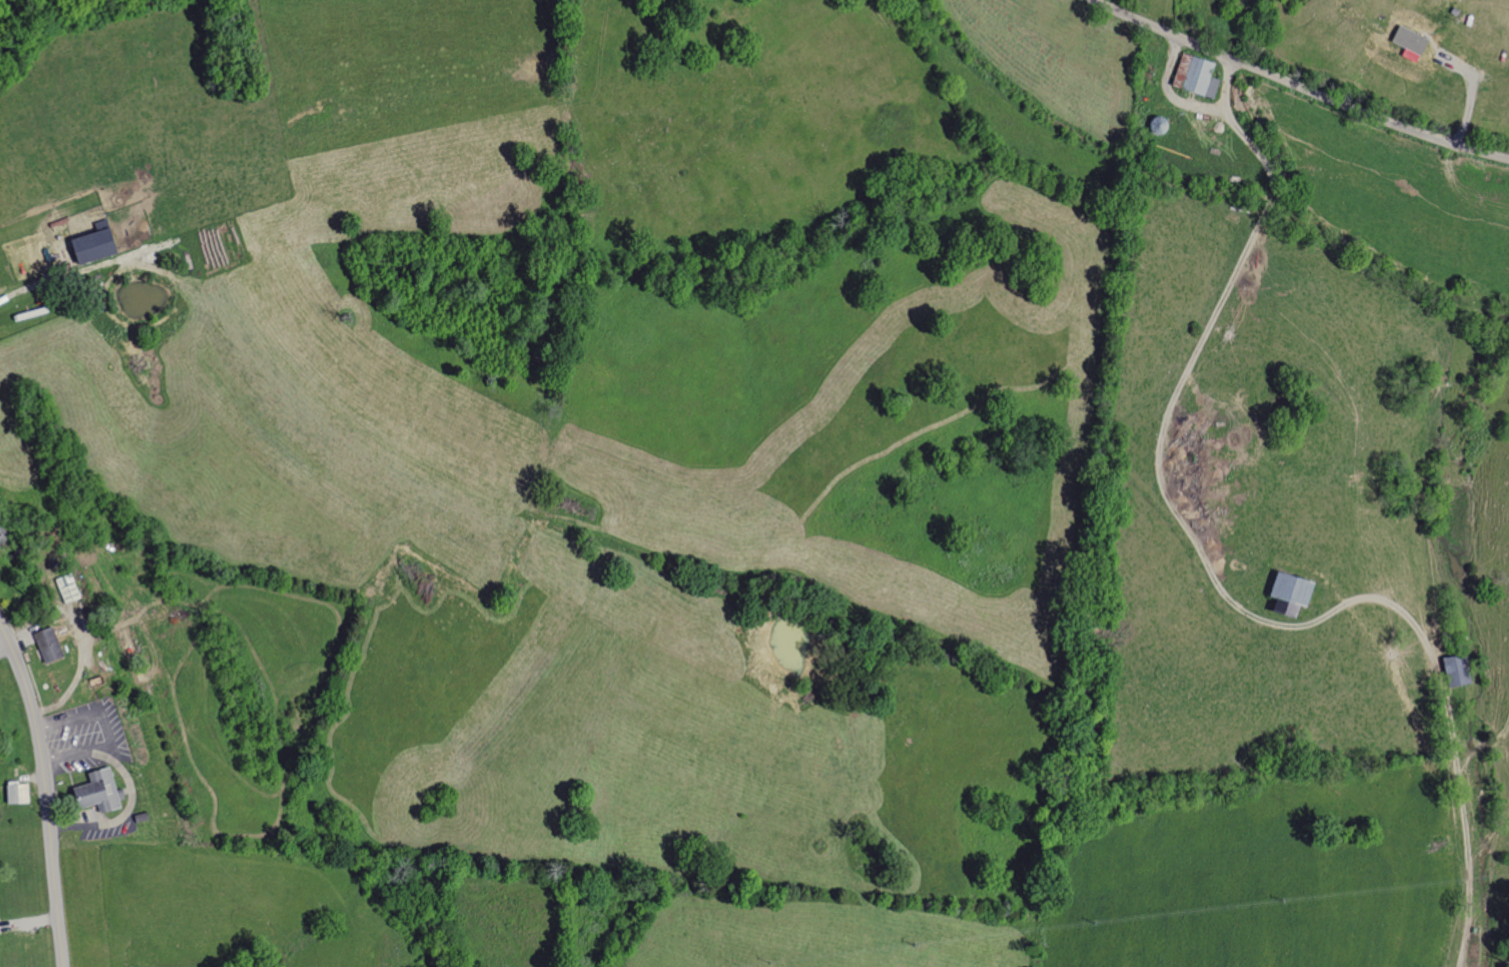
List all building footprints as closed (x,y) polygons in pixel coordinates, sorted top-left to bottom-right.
[(1387,43),(1434,62),(1438,51),(1392,32),(1387,43)] [(1216,79),(1207,77),(1211,63),(1178,54),(1169,87),(1210,98),(1216,79)] [(94,230),(63,241),(72,266),(115,251),(105,219),(92,223),(94,230)] [(56,579),(62,603),(78,600),(72,575),(56,579)] [(1303,608),(1307,581),(1268,575),(1264,598),(1278,600),(1275,617),(1290,619),(1292,606),(1303,608)] [(61,658),(55,639),(67,636),(63,622),(31,633),(41,665),(61,658)] [(1438,660),(1444,689),(1466,684),(1460,655),(1438,660)] [(87,784),(65,789),(70,810),(94,804),(96,813),(120,808),(118,800),(124,799),(122,789),(113,791),(107,767),(85,773),(87,784)] [(28,803),(27,782),(3,783),(4,804),(28,803)]
